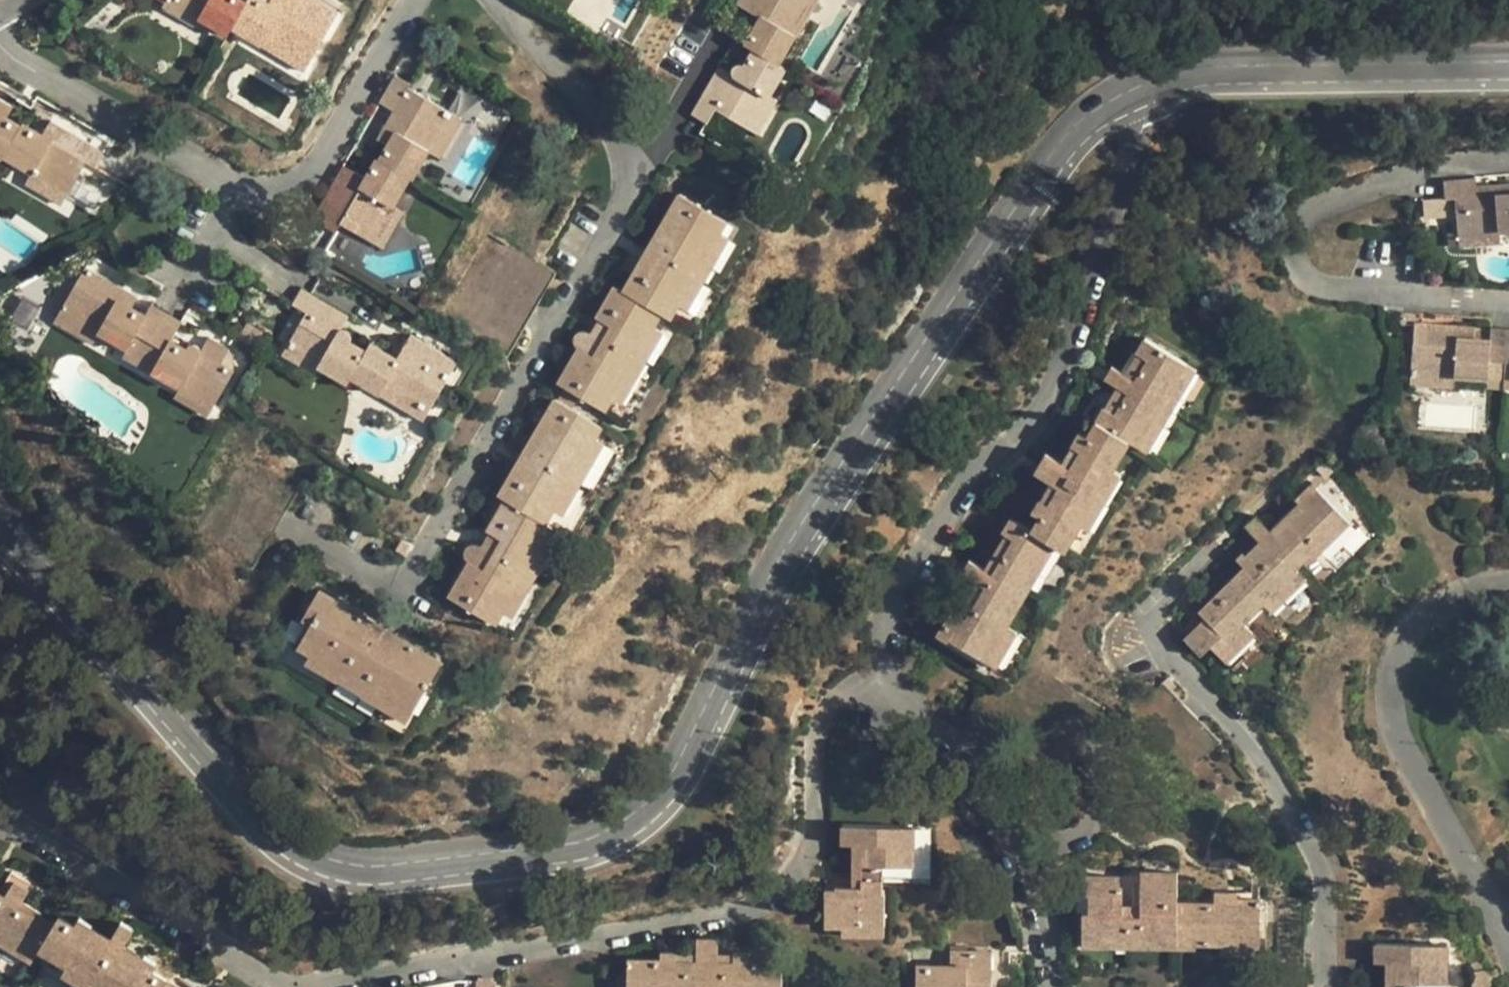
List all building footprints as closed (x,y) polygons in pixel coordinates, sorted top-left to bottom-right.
[(170,0),(167,0),(163,7),(196,25),(200,17),(170,0)] [(200,17),(229,34),(233,27),(247,3),(243,0),(170,0),(200,17)] [(233,27),(306,71),(339,11),(320,0),(272,0),(270,5),(262,0),(248,0),(247,3),(233,27)] [(746,44),(755,49),(780,64),(796,36),(785,30),(802,0),(740,0),(737,4),(761,17),(746,44)] [(785,30),(796,36),(816,0),(802,0),(785,30)] [(720,66),(692,114),(706,123),(707,123),(715,109),(748,127),(767,93),(771,95),(786,68),(780,64),(755,49),(745,67),(742,66),(740,65),(738,65),(736,66),(734,69),(734,72),(734,74),(720,66)] [(389,145),(380,161),(410,177),(412,178),(428,151),(451,111),(408,87),(410,83),(395,74),(378,103),(393,110),(377,138),(389,145)] [(767,93),(748,127),(759,134),(779,99),(771,95),(767,93)] [(3,158),(4,156),(21,125),(8,118),(15,107),(0,98),(0,156),(3,158)] [(451,111),(428,151),(438,157),(461,117),(451,111)] [(21,125),(4,156),(33,173),(70,194),(88,162),(96,167),(105,152),(52,121),(44,136),(22,123),(21,125)] [(352,170),(321,223),(336,232),(340,223),(372,241),(393,205),(410,177),(380,161),(377,159),(366,178),(352,170)] [(64,205),(70,194),(33,173),(27,184),(64,205)] [(1442,182),(1444,199),(1455,199),(1458,235),(1499,232),(1508,231),(1508,183),(1476,186),(1475,179),(1442,182)] [(643,257),(623,291),(661,313),(670,319),(728,221),(680,192),(660,228),(674,236),(657,265),(643,257)] [(393,205),(372,241),(383,246),(403,211),(393,205)] [(674,236),(660,228),(643,257),(657,265),(674,236)] [(487,230),(437,318),(507,358),(557,271),(487,230)] [(1499,232),(1458,235),(1459,246),(1500,244),(1499,232)] [(94,343),(100,332),(128,349),(124,355),(180,387),(176,395),(209,414),(234,371),(235,369),(236,360),(234,356),(230,348),(208,336),(201,349),(199,347),(197,345),(194,344),(192,344),(190,344),(188,346),(188,347),(187,350),(170,340),(181,321),(166,311),(151,304),(145,314),(131,307),(137,296),(85,266),(55,321),(94,343)] [(305,311),(286,347),(320,366),(348,382),(350,377),(365,351),(349,342),(351,339),(352,335),(351,332),(350,330),(348,329),(344,327),(343,327),(340,329),(337,334),(328,329),(339,310),(301,287),(292,302),(305,311)] [(581,347),(559,384),(564,386),(579,395),(606,410),(661,313),(623,291),(615,287),(597,318),(600,319),(610,325),(593,355),(581,347)] [(348,316),(339,310),(328,329),(337,334),(340,329),(348,316)] [(1424,313),(1403,312),(1402,323),(1416,324),(1416,322),(1424,322),(1424,313)] [(579,344),(581,347),(593,355),(610,325),(600,319),(592,332),(589,331),(587,331),(583,331),(581,331),(579,332),(578,334),(577,339),(578,342),(579,344)] [(1416,324),(1412,374),(1455,376),(1505,379),(1505,377),(1508,328),(1493,327),(1491,339),(1475,338),(1475,325),(1424,322),(1416,322),(1416,324)] [(365,351),(350,377),(379,393),(385,384),(429,408),(456,361),(411,335),(398,358),(370,343),(365,351)] [(1146,337),(1138,352),(1147,357),(1135,377),(1126,372),(1114,365),(1105,378),(1118,385),(1128,391),(1116,412),(1106,406),(1089,435),(1081,430),(1072,444),(1080,449),(1070,465),(1063,460),(1047,451),(1036,471),(1051,481),(1058,484),(1050,502),(1042,497),(1035,511),(1042,516),(1034,530),(1013,518),(1005,532),(1006,533),(1013,537),(993,571),(986,567),(970,557),(962,571),(977,581),(984,585),(966,615),(959,612),(955,609),(939,635),(949,640),(950,637),(989,659),(1010,626),(1033,585),(1056,544),(1065,549),(1081,521),(1114,468),(1130,439),(1148,450),(1197,367),(1146,337)] [(315,375),(320,366),(286,347),(281,355),(315,375)] [(1138,352),(1126,372),(1135,377),(1147,357),(1138,352)] [(1455,376),(1412,374),(1411,385),(1455,388),(1455,376)] [(424,418),(429,408),(385,384),(379,393),(424,418)] [(1128,391),(1118,385),(1106,406),(1116,412),(1128,391)] [(564,386),(557,399),(572,408),(579,395),(564,386)] [(518,462),(496,495),(505,499),(546,523),(602,426),(572,408),(557,399),(555,398),(534,433),(550,442),(533,471),(518,462)] [(550,442),(534,433),(518,462),(533,471),(550,442)] [(1080,449),(1072,444),(1063,460),(1070,465),(1080,449)] [(1124,474),(1114,468),(1081,521),(1091,527),(1124,474)] [(1058,484),(1051,481),(1042,497),(1050,502),(1058,484)] [(1277,536),(1272,531),(1256,516),(1245,527),(1261,542),(1266,547),(1252,560),(1247,555),(1243,551),(1236,558),(1245,568),(1200,613),(1207,621),(1200,628),(1196,624),(1190,630),(1193,634),(1187,640),(1202,655),(1212,646),(1227,661),(1256,633),(1245,623),(1265,603),(1300,569),(1298,567),(1311,554),(1314,556),(1350,521),(1314,483),(1297,500),(1300,503),(1306,508),(1277,536)] [(469,561),(449,597),(495,623),(551,526),(546,523),(505,499),(487,530),(490,532),(500,538),(482,568),(469,561)] [(1306,508),(1300,503),(1272,531),(1277,536),(1306,508)] [(467,559),(469,561),(482,568),(500,538),(490,532),(481,547),(478,545),(475,544),(472,544),(469,545),(467,547),(466,549),(466,553),(466,556),(467,559)] [(1013,537),(1006,533),(986,567),(993,571),(1013,537)] [(1266,547),(1261,542),(1247,555),(1252,560),(1266,547)] [(1065,549),(1056,544),(1033,585),(1042,590),(1065,549)] [(1300,569),(1265,603),(1275,613),(1310,579),(1300,569)] [(984,585),(977,581),(959,612),(966,615),(984,585)] [(319,590),(302,619),(311,625),(298,646),(309,654),(342,673),(338,680),(361,693),(365,686),(411,713),(441,662),(396,636),(383,660),(366,650),(379,626),(319,590)] [(1207,621),(1200,613),(1192,620),(1196,624),(1200,628),(1207,621)] [(379,626),(366,650),(383,660),(396,636),(379,626)] [(1020,632),(1010,626),(989,659),(996,664),(999,666),(1010,649),(1020,632)] [(1227,661),(1235,669),(1263,641),(1256,633),(1227,661)] [(342,673),(309,654),(304,662),(337,681),(338,680),(342,673)] [(1222,741),(1164,684),(1135,713),(1193,771),(1222,741)] [(411,713),(365,686),(361,693),(360,694),(406,721),(411,713)] [(917,747),(834,746),(833,824),(833,826),(844,827),(844,846),(854,846),(862,846),(862,887),(854,886),(837,887),(837,889),(826,889),(827,927),(844,927),(844,923),(862,924),(861,928),(888,928),(888,892),(884,892),(884,877),(884,866),(916,866),(917,747)] [(862,887),(862,846),(854,846),(854,886),(862,887)] [(849,885),(847,848),(838,849),(840,886),(849,885)] [(916,877),(916,866),(884,866),(884,877),(916,877)] [(1122,876),(1085,876),(1085,896),(1091,895),(1091,913),(1084,913),(1085,937),(1179,937),(1178,948),(1197,948),(1198,943),(1261,943),(1261,897),(1256,896),(1256,893),(1239,893),(1239,905),(1230,904),(1230,893),(1216,892),(1216,905),(1179,904),(1179,873),(1142,873),(1143,904),(1142,916),(1125,916),(1124,904),(1124,887),(1122,886),(1122,876)] [(17,882),(9,896),(25,905),(33,891),(17,882)] [(0,891),(0,897),(41,920),(44,916),(25,905),(9,896),(0,891)] [(1239,893),(1230,893),(1230,904),(1239,905),(1239,893)] [(36,961),(44,948),(72,965),(109,986),(182,986),(158,973),(163,965),(148,957),(144,964),(124,953),(128,945),(137,930),(124,923),(115,938),(111,945),(91,933),(96,926),(83,917),(78,924),(63,915),(59,923),(44,916),(41,920),(0,897),(0,939),(36,961)] [(1143,904),(1124,904),(1125,916),(1142,916),(1143,904)] [(844,923),(844,927),(844,937),(888,937),(888,928),(861,928),(862,924),(844,923)] [(115,938),(96,926),(91,933),(111,945),(115,938)] [(990,928),(990,944),(1022,945),(1022,928),(990,928)] [(1179,937),(1085,937),(1085,947),(1178,948),(1179,937)] [(630,960),(630,986),(785,986),(785,962),(751,961),(751,953),(736,952),(736,955),(736,961),(720,961),(720,954),(720,939),(699,939),(700,954),(700,961),(679,961),(679,954),(679,952),(663,952),(663,961),(630,960)] [(1417,983),(1448,983),(1448,944),(1375,944),(1375,962),(1387,962),(1396,963),(1396,986),(1417,986),(1417,983)] [(148,957),(128,945),(124,953),(144,964),(148,957)] [(919,966),(919,986),(994,986),(994,951),(952,951),(952,966),(919,966)] [(1387,962),(1387,986),(1396,986),(1396,963),(1387,962)] [(72,965),(66,974),(88,986),(109,986),(72,965)]
